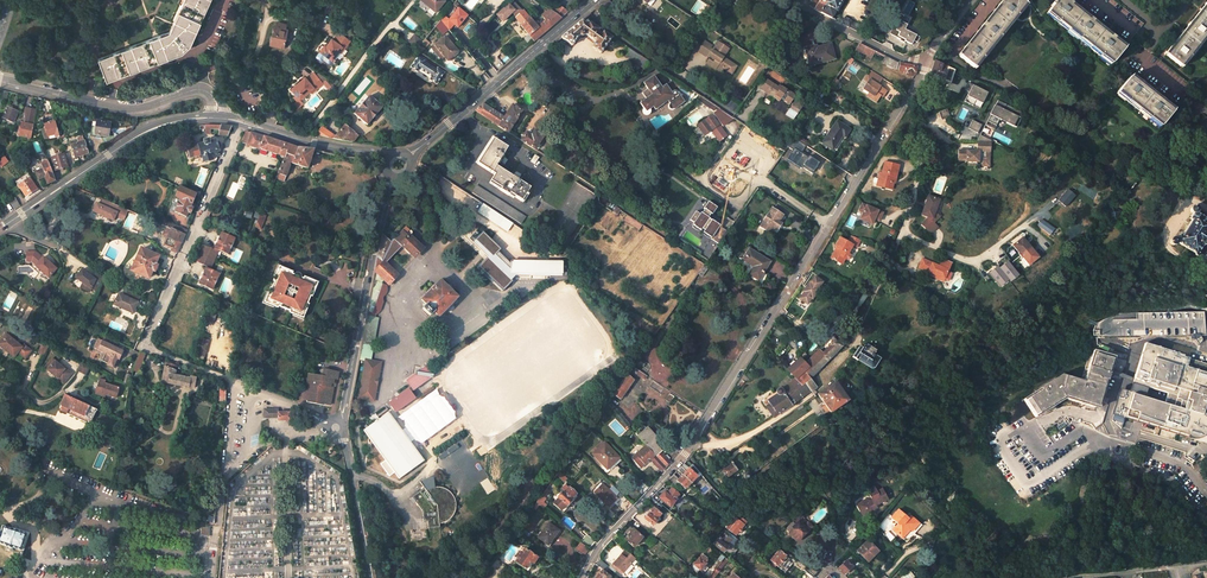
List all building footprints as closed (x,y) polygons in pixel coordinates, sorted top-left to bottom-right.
[(208,0),(185,0),(180,10),(182,11),(175,27),(172,26),(169,33),(98,60),(106,79),(180,52),(188,44),(208,0)] [(428,4),(429,2),(431,4),(429,7),(436,12),(444,2),(442,0),(423,0),(428,4)] [(810,6),(814,9),(820,0),(814,0),(810,6)] [(814,9),(831,18),(835,11),(841,0),(820,0),(814,9)] [(961,57),(971,65),(1022,1),(1021,0),(1006,0),(1003,4),(1001,2),(998,6),(1000,8),(986,25),(984,24),(981,27),(983,29),(969,47),(967,45),(964,49),(966,51),(961,57)] [(1047,13),(1110,64),(1122,50),(1112,42),(1113,40),(1109,37),(1108,39),(1091,25),(1092,23),(1088,20),(1086,22),(1069,8),(1070,6),(1066,3),(1065,5),(1059,0),(1057,0),(1047,13)] [(1166,56),(1181,68),(1206,34),(1206,1),(1206,3),(1204,5),(1206,6),(1192,23),(1190,22),(1187,26),(1188,28),(1175,45),(1173,44),(1170,47),(1171,49),(1166,56)] [(508,4),(496,15),(502,22),(512,12),(516,17),(523,11),(515,2),(511,6),(508,4)] [(568,12),(558,6),(554,13),(561,18),(568,12)] [(520,26),(533,41),(561,18),(554,13),(549,9),(541,15),(545,20),(537,27),(529,18),(520,26)] [(900,14),(890,33),(901,39),(900,40),(905,42),(905,41),(912,44),(914,41),(917,43),(919,37),(904,30),(910,19),(900,14)] [(852,22),(844,18),(842,22),(843,22),(843,23),(843,24),(850,27),(852,22)] [(584,35),(595,42),(592,48),(601,54),(613,37),(604,31),(602,33),(598,31),(600,28),(588,20),(585,24),(582,22),(567,34),(561,39),(572,46),(579,36),(580,36),(581,36),(583,36),(584,35)] [(448,30),(440,21),(435,27),(443,34),(448,30)] [(285,42),(286,34),(288,34),(289,30),(293,31),(294,29),(285,27),(285,28),(281,28),(282,23),(277,22),(275,27),(274,26),(270,44),(285,48),(286,42),(285,42)] [(859,32),(862,27),(852,22),(850,27),(859,32)] [(331,38),(326,46),(324,45),(323,46),(322,46),(320,48),(321,50),(320,51),(332,60),(339,50),(342,46),(344,47),(350,39),(339,31),(333,40),(331,38)] [(415,35),(409,42),(417,49),(419,46),(423,42),(415,35)] [(453,57),(459,53),(444,36),(431,48),(435,53),(436,53),(442,59),(445,57),(448,60),(452,56),(453,57)] [(713,45),(705,41),(702,45),(709,50),(713,45)] [(724,58),(729,50),(728,49),(725,46),(719,42),(715,47),(711,53),(715,56),(713,59),(711,58),(708,63),(717,69),(719,66),(723,69),(728,72),(733,65),(724,58)] [(857,50),(873,58),(877,52),(862,43),(857,50)] [(698,51),(706,56),(707,55),(711,58),(713,59),(715,56),(711,53),(715,47),(713,45),(709,50),(702,45),(698,51)] [(811,66),(835,59),(831,45),(817,49),(816,47),(806,50),(811,66)] [(627,56),(634,62),(634,63),(644,70),(650,62),(631,49),(627,56)] [(425,60),(419,56),(411,67),(418,71),(420,69),(432,77),(430,79),(436,84),(444,72),(437,68),(436,70),(424,62),(425,60)] [(913,76),(913,75),(916,76),(917,67),(902,64),(901,65),(888,57),(884,63),(900,71),(905,72),(904,76),(912,77),(913,76)] [(949,69),(936,63),(932,71),(931,75),(944,81),(949,69)] [(732,75),(737,67),(733,65),(728,72),(732,75)] [(887,92),(878,86),(882,79),(872,72),(868,78),(866,77),(863,82),(867,85),(863,91),(870,95),(874,98),(872,101),(876,104),(881,97),(883,98),(887,92)] [(304,76),(290,88),(295,94),(293,96),(296,100),(298,98),(309,89),(312,86),(314,89),(322,83),(321,82),(322,81),(327,87),(332,83),(319,73),(317,76),(314,73),(307,79),(304,76)] [(673,94),(665,85),(661,87),(653,76),(643,83),(648,90),(649,92),(648,98),(646,99),(640,104),(647,112),(653,108),(663,101),(663,98),(666,98),(668,101),(670,104),(669,105),(669,106),(669,108),(670,110),(672,111),(673,111),(675,110),(684,103),(678,94),(677,95),(677,94),(677,93),(676,93),(675,92),(673,93),(673,94)] [(1129,78),(1118,92),(1161,127),(1172,112),(1161,104),(1162,102),(1159,99),(1157,101),(1140,87),(1141,85),(1138,82),(1136,84),(1129,78)] [(767,95),(773,85),(767,81),(761,91),(765,94),(767,95)] [(476,90),(465,82),(460,90),(467,98),(476,90)] [(984,105),(989,95),(969,84),(965,91),(971,94),(966,103),(974,108),(977,102),(984,105)] [(796,96),(780,86),(778,88),(773,85),(767,95),(774,100),(779,103),(781,100),(790,106),(796,96)] [(2,90),(0,98),(5,100),(8,91),(2,90)] [(818,91),(814,97),(821,101),(825,95),(818,91)] [(763,97),(772,103),(774,100),(767,95),(765,94),(763,97)] [(367,125),(382,107),(370,96),(355,114),(367,125)] [(545,107),(550,100),(545,96),(540,104),(545,107)] [(293,103),(297,107),(302,103),(298,98),(296,100),(293,103)] [(663,101),(653,108),(656,111),(668,101),(666,98),(663,98),(663,101)] [(702,104),(715,112),(718,108),(705,99),(702,104)] [(1024,115),(999,102),(989,122),(998,127),(1001,121),(1014,128),(1017,123),(1019,124),(1024,115)] [(475,112),(508,133),(522,112),(512,106),(504,118),(483,105),(475,112)] [(7,106),(3,118),(14,121),(18,109),(7,106)] [(25,109),(26,122),(23,122),(20,135),(31,137),(37,109),(26,107),(25,109)] [(716,114),(725,127),(728,125),(735,119),(722,110),(716,114)] [(951,119),(949,111),(940,114),(943,122),(951,119)] [(701,140),(713,132),(718,139),(721,142),(728,137),(713,116),(699,127),(700,128),(695,132),(701,140)] [(43,128),(46,139),(50,138),(49,134),(55,133),(56,137),(60,137),(56,120),(46,123),(47,127),(43,128)] [(109,127),(110,122),(98,120),(94,135),(101,137),(101,135),(108,136),(109,130),(111,131),(112,128),(109,127)] [(978,133),(982,125),(972,120),(968,128),(978,133)] [(995,131),(998,127),(989,122),(987,127),(995,131)] [(837,123),(823,145),(833,151),(842,137),(845,139),(850,131),(837,123)] [(229,132),(231,129),(230,128),(220,126),(218,132),(218,135),(228,136),(229,132)] [(333,139),(353,143),(358,137),(344,126),(335,136),(333,139)] [(315,135),(333,139),(335,136),(321,127),(315,135)] [(743,127),(741,131),(748,135),(751,131),(743,127)] [(544,137),(535,131),(532,136),(527,133),(521,141),(535,151),(544,137)] [(247,145),(251,133),(247,132),(245,133),(241,143),(247,145)] [(735,141),(743,147),(750,138),(741,132),(735,141)] [(298,148),(257,135),(257,134),(251,133),(247,145),(247,146),(285,157),(286,154),(296,157),(298,148)] [(79,142),(71,145),(75,157),(88,152),(83,135),(77,137),(79,142)] [(190,158),(200,155),(202,155),(204,161),(212,159),(210,153),(218,151),(217,150),(219,149),(221,147),(220,144),(217,142),(215,143),(215,142),(209,144),(208,139),(203,141),(203,144),(188,149),(190,158)] [(495,166),(498,161),(500,163),(504,158),(501,156),(506,148),(492,139),(476,164),(494,175),(489,182),(500,189),(500,190),(508,196),(509,194),(521,202),(530,189),(517,181),(519,179),(514,175),(512,178),(495,166)] [(794,139),(788,147),(793,151),(787,160),(802,169),(802,168),(812,174),(819,164),(809,158),(808,159),(801,154),(806,147),(794,139)] [(978,153),(960,152),(960,160),(968,161),(968,163),(980,164),(980,162),(984,162),(983,168),(990,168),(991,160),(987,160),(988,153),(991,153),(992,145),(979,144),(978,153)] [(755,159),(738,146),(731,156),(741,163),(740,165),(751,173),(758,163),(754,161),(755,159)] [(292,162),(308,170),(313,150),(298,148),(296,157),(286,154),(285,157),(275,178),(284,182),(292,162)] [(67,166),(64,153),(52,156),(55,169),(67,166)] [(35,172),(37,179),(45,176),(48,183),(55,180),(48,160),(35,165),(33,166),(32,167),(32,168),(32,170),(33,171),(33,172),(35,172)] [(892,186),(893,179),(895,180),(898,168),(883,164),(880,176),(878,176),(875,186),(882,188),(881,190),(890,192),(892,186)] [(18,186),(26,197),(37,189),(29,179),(18,186)] [(525,218),(476,186),(471,194),(520,225),(525,218)] [(196,195),(188,191),(179,187),(175,198),(179,200),(174,213),(185,219),(188,213),(190,214),(193,208),(190,207),(193,199),(196,195)] [(1067,189),(1057,200),(1064,206),(1074,195),(1067,189)] [(478,213),(483,205),(471,197),(462,210),(473,217),(476,211),(478,213)] [(936,215),(941,202),(930,198),(922,217),(929,219),(922,226),(932,235),(938,228),(934,224),(936,222),(935,220),(938,217),(936,215)] [(128,210),(102,199),(100,205),(96,203),(92,211),(103,216),(103,217),(107,219),(108,218),(113,220),(115,216),(124,220),(128,210)] [(710,239),(718,245),(727,233),(719,227),(720,227),(711,221),(709,220),(709,219),(708,219),(711,215),(712,215),(717,209),(709,203),(704,210),(705,210),(702,214),(701,213),(700,215),(696,212),(690,221),(712,237),(710,239)] [(478,213),(508,232),(513,225),(483,205),(478,213)] [(883,215),(862,205),(859,212),(863,214),(861,218),(866,221),(865,223),(872,226),(874,220),(876,220),(877,222),(879,223),(883,215)] [(1179,234),(1176,238),(1175,238),(1173,237),(1172,237),(1170,238),(1169,240),(1168,242),(1168,243),(1170,245),(1171,246),(1172,246),(1173,246),(1175,246),(1176,245),(1176,244),(1177,243),(1177,242),(1196,254),(1202,245),(1206,244),(1206,220),(1197,213),(1198,213),(1199,212),(1199,209),(1199,207),(1198,206),(1197,205),(1196,205),(1194,205),(1193,205),(1192,206),(1191,208),(1191,211),(1192,213),(1193,213),(1189,219),(1191,220),(1181,235),(1179,234)] [(1112,208),(1107,215),(1116,221),(1121,213),(1112,208)] [(772,209),(760,228),(770,234),(771,235),(775,228),(778,230),(782,224),(781,224),(779,223),(783,217),(772,209)] [(261,214),(255,227),(261,229),(267,216),(261,214)] [(642,226),(628,217),(625,222),(639,231),(642,226)] [(1047,224),(1041,220),(1037,226),(1043,230),(1047,224)] [(1055,229),(1047,224),(1043,230),(1050,236),(1055,229)] [(178,251),(184,235),(167,227),(163,235),(168,237),(176,240),(172,249),(178,251)] [(466,234),(501,270),(509,261),(473,228),(466,234)] [(204,244),(200,254),(212,259),(216,249),(228,254),(235,238),(221,232),(214,248),(204,244)] [(384,265),(401,246),(414,258),(422,250),(408,238),(402,232),(391,243),(377,258),(375,271),(389,284),(396,277),(384,265)] [(377,258),(391,243),(383,235),(377,258)] [(172,249),(176,240),(168,237),(165,246),(172,249)] [(836,252),(834,255),(833,255),(829,262),(841,267),(844,262),(847,263),(850,256),(847,255),(851,246),(855,248),(858,241),(848,237),(845,244),(837,240),(832,250),(836,252)] [(1024,239),(1014,247),(1020,254),(1020,255),(1023,259),(1023,258),(1030,266),(1040,258),(1024,239)] [(136,247),(126,269),(131,271),(141,249),(136,247)] [(154,271),(156,266),(154,264),(158,257),(141,249),(131,271),(148,279),(152,271),(154,271)] [(770,263),(750,250),(743,260),(754,267),(749,275),(764,284),(769,276),(764,273),(770,263)] [(24,252),(25,261),(28,261),(34,261),(36,263),(33,266),(47,278),(54,269),(41,257),(40,259),(33,252),(24,252)] [(220,274),(208,269),(212,259),(200,254),(196,264),(206,268),(199,284),(213,290),(220,274)] [(939,277),(944,279),(949,281),(952,274),(947,272),(951,263),(942,259),(940,264),(939,268),(935,266),(936,265),(923,260),(919,269),(928,272),(933,275),(932,277),(938,280),(939,277)] [(987,272),(998,286),(1006,280),(1008,282),(1017,274),(1006,260),(997,267),(996,265),(987,272)] [(508,275),(559,274),(561,263),(509,263),(508,275)] [(952,274),(956,264),(951,263),(947,272),(952,274)] [(280,264),(275,275),(277,275),(279,276),(283,267),(290,270),(291,268),(280,264)] [(703,266),(695,278),(699,281),(707,268),(703,266)] [(294,271),(290,270),(283,267),(279,276),(277,275),(275,280),(276,280),(275,284),(273,288),(272,287),(270,292),(272,293),(268,302),(275,305),(279,307),(280,305),(291,310),(291,312),(294,313),(302,316),(305,307),(308,308),(310,303),(308,303),(312,295),(313,296),(315,291),(312,290),(317,281),(309,278),(306,276),(305,278),(293,273),(294,271)] [(101,278),(95,273),(91,278),(80,270),(74,278),(81,284),(79,288),(88,293),(89,289),(95,292),(101,278)] [(310,276),(309,278),(317,281),(312,290),(315,291),(316,292),(321,281),(310,276)] [(818,289),(822,283),(815,277),(810,284),(809,283),(802,293),(803,294),(799,300),(807,305),(811,299),(812,300),(819,290),(818,289)] [(372,314),(383,285),(373,281),(367,312),(372,314)] [(438,318),(457,299),(440,282),(421,301),(426,305),(422,309),(429,317),(433,313),(438,318)] [(376,315),(386,286),(383,285),(372,314),(376,315)] [(137,302),(139,297),(119,288),(118,290),(117,289),(116,294),(118,295),(113,305),(111,304),(109,308),(113,309),(114,306),(133,314),(138,303),(137,302)] [(268,291),(264,302),(275,307),(275,305),(268,302),(272,293),(270,292),(268,291)] [(294,315),(305,320),(309,309),(308,308),(305,307),(302,316),(294,313),(294,315)] [(1097,337),(1203,336),(1204,322),(1204,311),(1116,312),(1095,322),(1097,337)] [(204,330),(213,330),(214,313),(206,312),(204,330)] [(366,317),(361,346),(372,349),(377,319),(366,317)] [(889,339),(908,330),(906,325),(887,334),(889,339)] [(202,362),(209,336),(202,333),(194,359),(202,362)] [(6,334),(2,339),(0,341),(0,346),(13,357),(18,353),(25,359),(31,351),(24,345),(22,347),(6,334)] [(117,342),(104,336),(101,341),(98,339),(94,348),(105,353),(102,361),(108,364),(107,365),(112,368),(115,364),(116,364),(123,352),(114,347),(117,342)] [(766,407),(773,417),(794,403),(810,392),(811,392),(816,388),(810,379),(842,346),(838,344),(838,343),(837,342),(837,341),(835,341),(834,341),(833,341),(830,340),(820,349),(806,363),(800,358),(788,369),(797,379),(792,382),(791,383),(783,389),(781,388),(779,388),(778,389),(777,390),(776,391),(776,392),(777,393),(767,400),(770,404),(766,407)] [(781,341),(767,355),(770,358),(784,344),(781,341)] [(1144,343),(1140,342),(1130,376),(1134,377),(1144,343)] [(1206,405),(1206,365),(1179,356),(1180,355),(1144,343),(1134,377),(1130,376),(1130,378),(1133,379),(1132,383),(1164,392),(1173,395),(1169,407),(1160,404),(1118,392),(1109,421),(1118,431),(1120,425),(1122,418),(1192,439),(1194,439),(1196,439),(1199,438),(1200,437),(1203,435),(1205,432),(1206,430),(1206,427),(1206,423),(1205,420),(1203,418),(1206,405)] [(42,345),(38,353),(42,355),(46,347),(42,345)] [(875,356),(878,352),(868,345),(867,347),(865,347),(864,347),(862,349),(859,347),(852,358),(857,361),(858,360),(872,369),(878,359),(875,356)] [(1057,377),(1020,399),(1031,418),(1061,401),(1095,410),(1111,356),(1087,349),(1077,383),(1057,377)] [(64,370),(52,359),(46,366),(44,368),(56,379),(58,377),(64,382),(72,374),(66,368),(64,370)] [(380,364),(364,361),(357,400),(373,403),(375,394),(373,391),(376,375),(378,374),(380,364)] [(84,375),(89,367),(80,362),(76,371),(84,375)] [(162,383),(193,389),(195,379),(185,376),(184,378),(175,376),(177,367),(168,363),(167,367),(165,367),(162,383)] [(414,389),(430,377),(434,378),(435,372),(432,371),(428,366),(421,370),(418,369),(417,373),(408,380),(414,389)] [(311,398),(321,400),(322,401),(323,402),(323,403),(329,405),(334,383),(332,383),(333,379),(337,379),(339,372),(324,368),(324,370),(321,369),(320,376),(309,373),(303,396),(304,397),(304,400),(306,401),(307,399),(308,399),(310,398),(311,398)] [(628,389),(633,381),(632,380),(635,375),(644,381),(647,377),(632,368),(624,378),(612,396),(619,400),(623,395),(622,394),(626,388),(628,389)] [(782,375),(791,383),(792,382),(797,379),(788,369),(782,375)] [(101,393),(105,395),(115,399),(119,388),(104,383),(103,388),(97,386),(94,394),(100,396),(101,393)] [(834,383),(816,395),(820,400),(829,414),(847,402),(834,383)] [(396,413),(417,399),(410,389),(390,404),(396,413)] [(1173,395),(1164,392),(1160,404),(1169,407),(1173,395)] [(820,400),(816,395),(813,397),(814,398),(810,401),(812,404),(820,400)] [(60,406),(89,420),(94,409),(64,396),(60,406)] [(266,419),(279,418),(279,421),(286,420),(292,420),(291,413),(279,413),(279,410),(265,410),(266,419)] [(424,463),(391,417),(389,413),(363,430),(399,480),(424,463)] [(656,439),(646,428),(636,436),(666,466),(670,461),(652,443),(656,439)] [(606,470),(614,464),(612,462),(618,457),(604,443),(592,455),(606,470)] [(645,445),(631,458),(641,468),(650,460),(654,464),(661,471),(666,466),(645,445)] [(711,453),(716,461),(720,458),(715,451),(711,453)] [(727,478),(738,471),(733,464),(723,471),(727,478)] [(697,477),(689,469),(683,475),(692,483),(697,477)] [(559,473),(556,477),(563,484),(567,480),(559,473)] [(677,481),(686,490),(692,483),(683,475),(677,481)] [(424,490),(434,488),(431,477),(421,479),(424,490)] [(553,505),(561,512),(566,506),(571,501),(570,500),(575,495),(568,488),(568,489),(565,486),(561,490),(563,492),(557,499),(558,499),(553,505)] [(865,491),(870,499),(868,501),(859,506),(857,507),(858,509),(862,516),(868,513),(872,514),(873,510),(872,507),(874,506),(886,499),(880,489),(875,492),(872,487),(865,491)] [(548,489),(538,503),(545,509),(547,506),(544,503),(547,499),(546,498),(550,491),(548,489)] [(609,507),(617,498),(620,500),(624,496),(617,490),(612,494),(606,489),(598,497),(609,507)] [(674,501),(679,495),(672,489),(667,493),(666,492),(665,493),(664,493),(657,501),(662,506),(665,503),(670,507),(675,502),(674,501)] [(662,506),(657,501),(652,497),(650,499),(660,508),(662,506)] [(653,508),(644,519),(651,526),(656,521),(655,520),(660,514),(653,508)] [(911,530),(914,527),(919,522),(910,514),(907,517),(898,509),(890,516),(898,523),(895,526),(898,528),(899,532),(897,533),(902,538),(910,529),(911,530)] [(637,522),(639,524),(643,521),(636,514),(632,518),(637,522)] [(797,523),(802,518),(799,515),(791,523),(794,526),(797,523)] [(735,536),(739,530),(742,533),(746,529),(743,526),(746,523),(741,519),(738,522),(733,518),(725,528),(735,536)] [(917,530),(923,524),(920,521),(919,522),(914,527),(917,530)] [(549,546),(560,531),(550,523),(538,538),(549,546)] [(797,542),(812,527),(807,523),(803,528),(797,523),(794,526),(791,523),(784,530),(797,542)] [(12,528),(11,529),(2,526),(0,532),(0,543),(6,546),(5,546),(11,548),(12,547),(21,550),(26,534),(16,531),(17,530),(12,528)] [(523,539),(528,532),(521,527),(516,535),(523,539)] [(208,528),(201,528),(200,536),(207,536),(208,528)] [(633,547),(642,537),(634,529),(625,539),(633,547)] [(582,541),(590,547),(595,542),(587,535),(582,541)] [(719,537),(712,545),(722,553),(726,549),(724,547),(725,546),(726,547),(728,547),(731,543),(729,541),(729,540),(723,535),(720,538),(719,537)] [(878,552),(868,542),(858,552),(868,562),(878,552)] [(590,550),(582,543),(576,549),(584,556),(590,550)] [(520,554),(518,558),(520,560),(517,564),(527,571),(532,564),(534,566),(539,559),(526,550),(522,556),(520,554)] [(770,561),(777,566),(785,557),(779,551),(770,561)] [(831,553),(822,552),(821,563),(830,563),(831,553)] [(613,565),(617,568),(615,570),(621,575),(635,559),(631,556),(627,560),(624,558),(626,555),(624,553),(613,565)] [(700,555),(689,568),(695,573),(697,570),(698,571),(703,565),(703,564),(705,561),(704,561),(705,559),(700,555)] [(604,571),(609,566),(601,560),(597,565),(603,570),(604,571)] [(844,576),(852,568),(847,562),(839,570),(844,576)] [(610,576),(604,571),(603,570),(596,577),(609,577),(610,576)]
